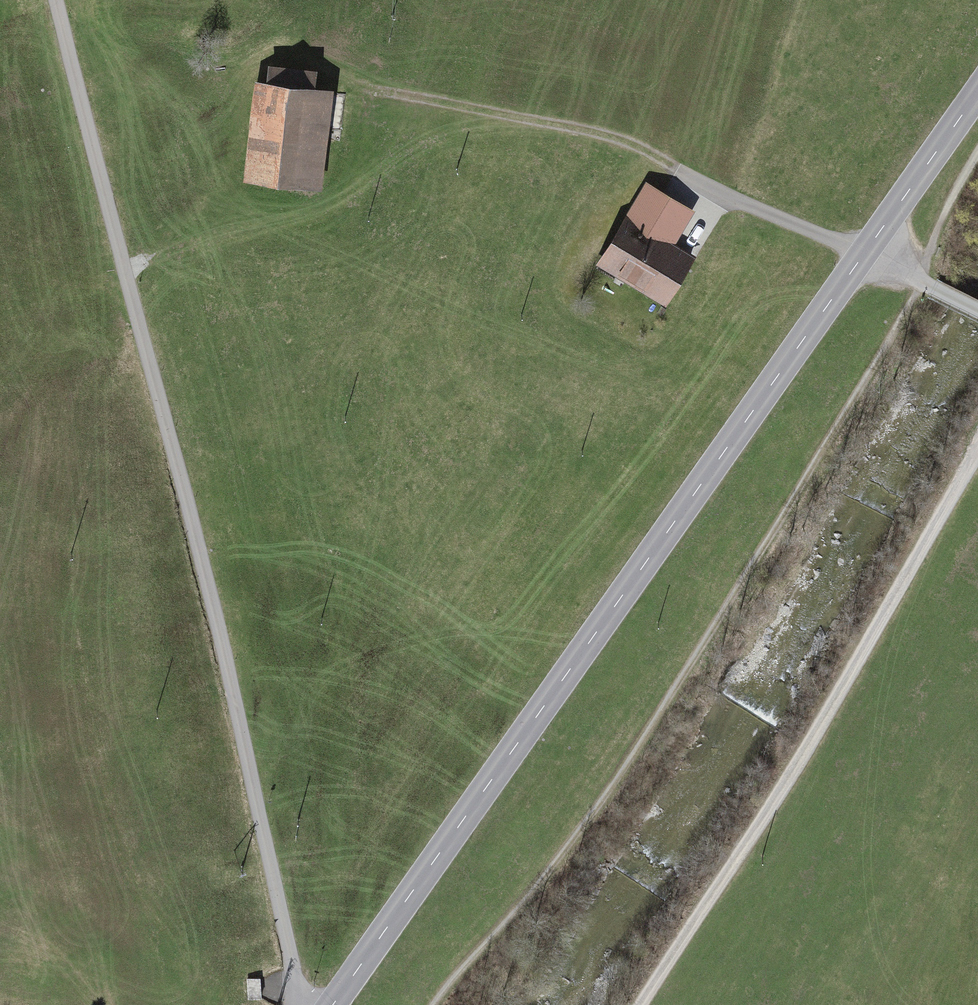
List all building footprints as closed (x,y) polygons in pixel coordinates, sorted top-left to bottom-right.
[(263,88),(255,87),(243,187),(320,197),(331,100),(314,98),(317,77),(265,71),(263,88)] [(648,183),(599,272),(669,310),(696,261),(673,248),(695,208),(648,183)]
